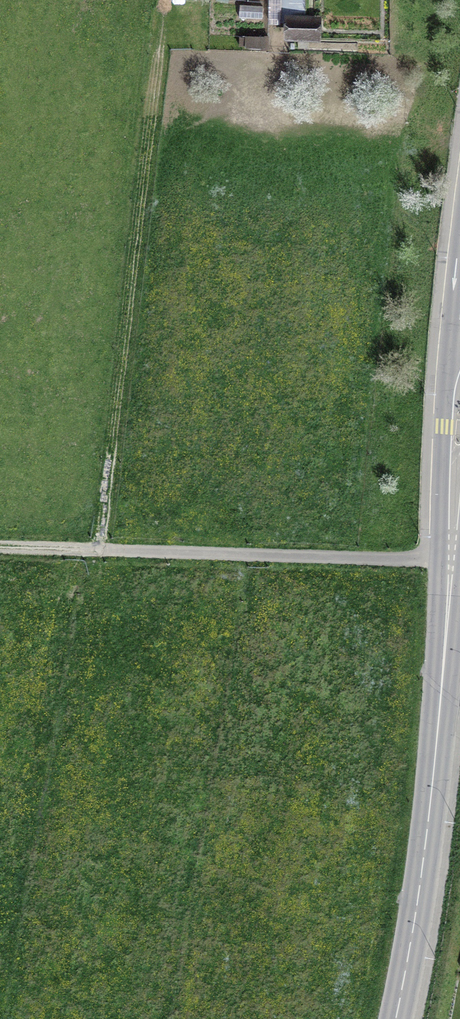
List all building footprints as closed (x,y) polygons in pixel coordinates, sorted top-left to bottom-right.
[(289,38),(316,39),(316,21),(304,21),(304,0),(290,0),(289,38)]
